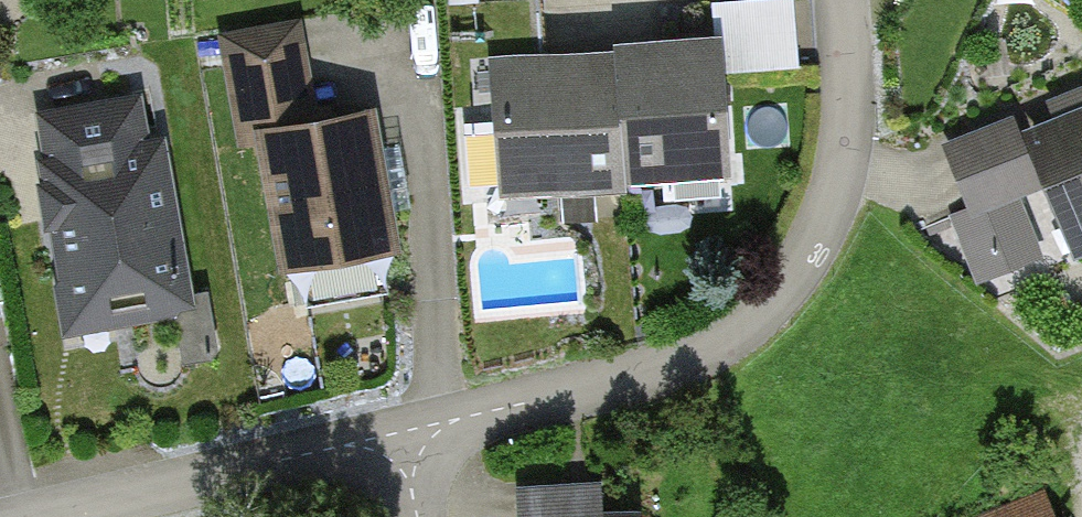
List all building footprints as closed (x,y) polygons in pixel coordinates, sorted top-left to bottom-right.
[(730,49),(612,56),(621,201),(739,195),(730,49)] [(612,56),(494,63),(503,208),(621,201),(612,56)] [(163,88),(30,115),(76,345),(209,318),(163,88)] [(386,112),(264,135),(292,280),(414,257),(386,112)] [(1081,255),(1081,121),(1036,139),(1029,120),(953,150),(983,226),(1058,196),(1081,255)] [(525,496),(526,516),(614,516),(612,491),(525,496)] [(1009,516),(1067,516),(1058,496),(1009,516)]
